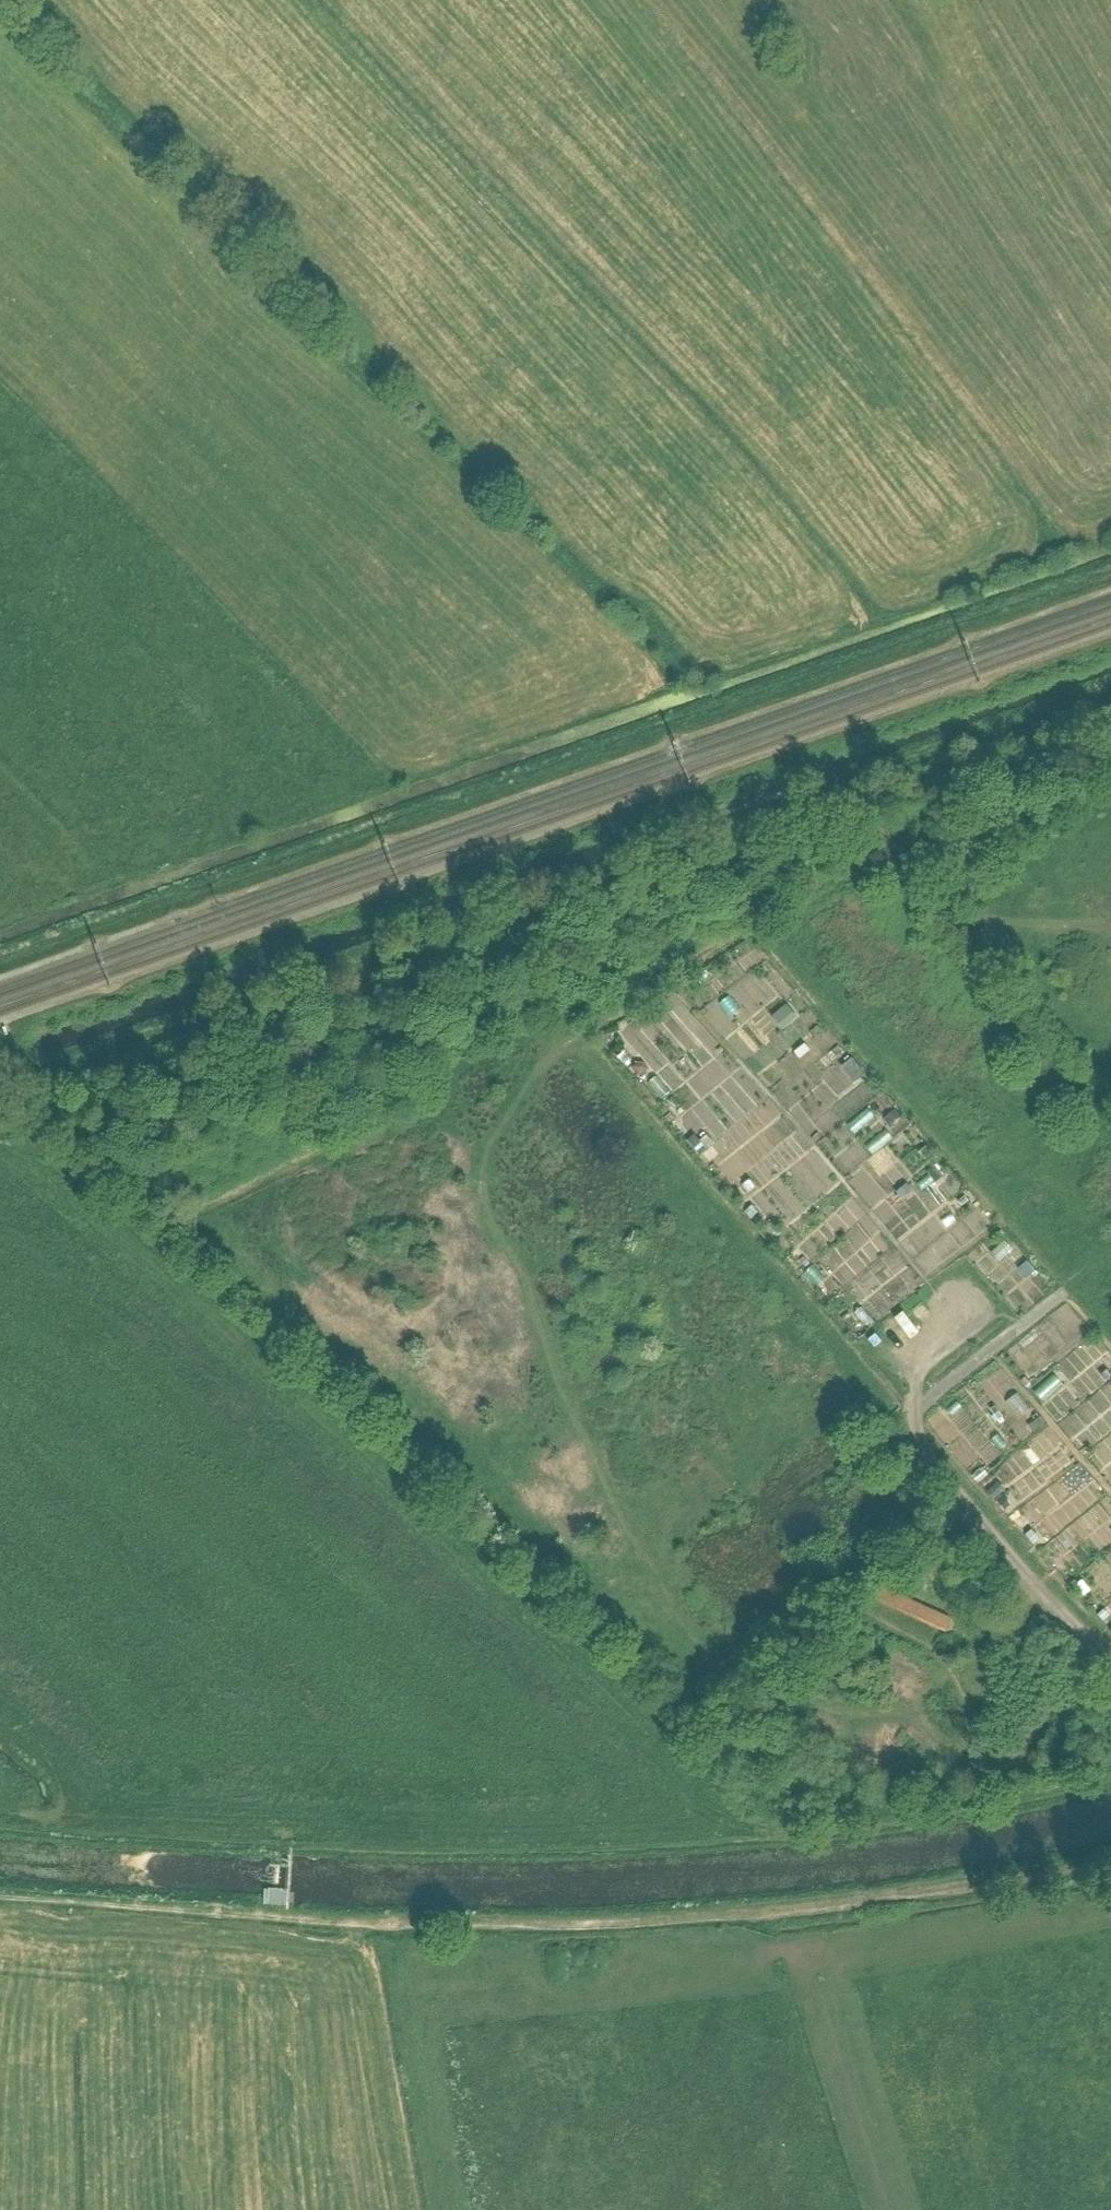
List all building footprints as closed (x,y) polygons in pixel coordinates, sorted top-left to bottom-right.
[(996,1495),(1006,1485),(996,1474),(986,1484),(996,1495)] [(928,1605),(926,1614),(946,1620),(949,1611),(928,1605)]
